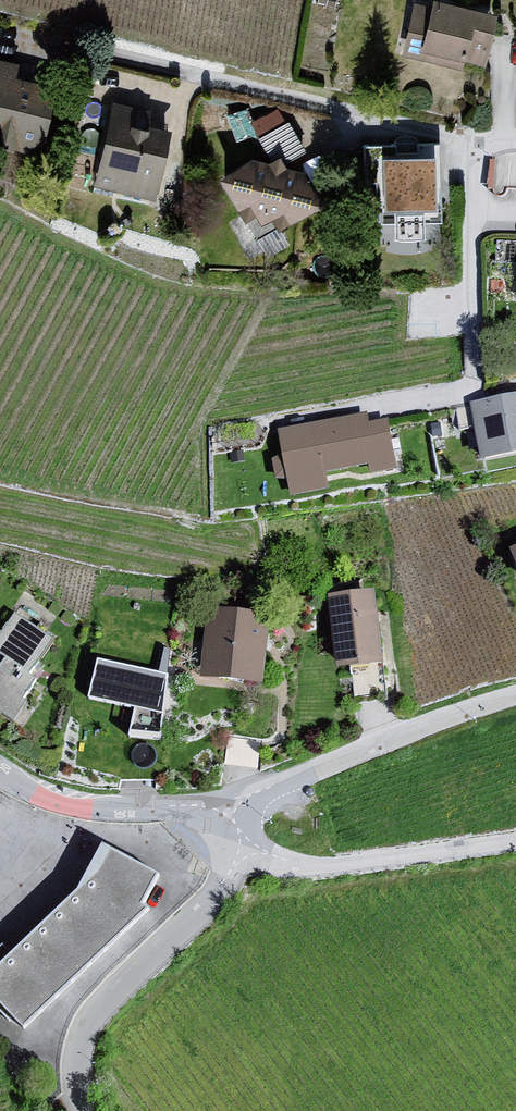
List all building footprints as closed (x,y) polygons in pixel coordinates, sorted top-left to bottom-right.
[(502,16),(420,1),(402,55),(465,73),(468,62),(488,66),(502,16)] [(0,62),(0,147),(42,157),(47,143),(53,145),(59,99),(42,86),(21,80),(20,66),(0,62)] [(150,114),(111,106),(97,186),(158,202),(171,135),(149,130),(150,114)] [(263,160),(223,180),(271,263),(294,252),(284,233),(328,209),(302,171),(305,155),(277,114),(250,125),(263,160)] [(442,161),(388,162),(390,214),(381,216),(381,228),(398,227),(398,245),(429,245),(427,226),(446,227),(442,161)] [(476,409),(491,471),(515,465),(515,402),(476,409)] [(376,420),(283,436),(298,500),(336,496),(332,473),(373,469),(380,482),(403,478),(391,427),(378,429),(376,420)] [(379,594),(333,601),(345,672),(393,666),(379,594)] [(21,725),(46,680),(23,670),(52,620),(18,599),(12,614),(18,619),(0,642),(0,712),(21,725)] [(274,617),(209,615),(203,679),(266,688),(274,617)] [(167,673),(96,658),(88,696),(135,706),(128,735),(160,736),(167,673)] [(110,850),(87,894),(0,976),(0,998),(33,1030),(159,910),(152,906),(167,877),(110,850)]
